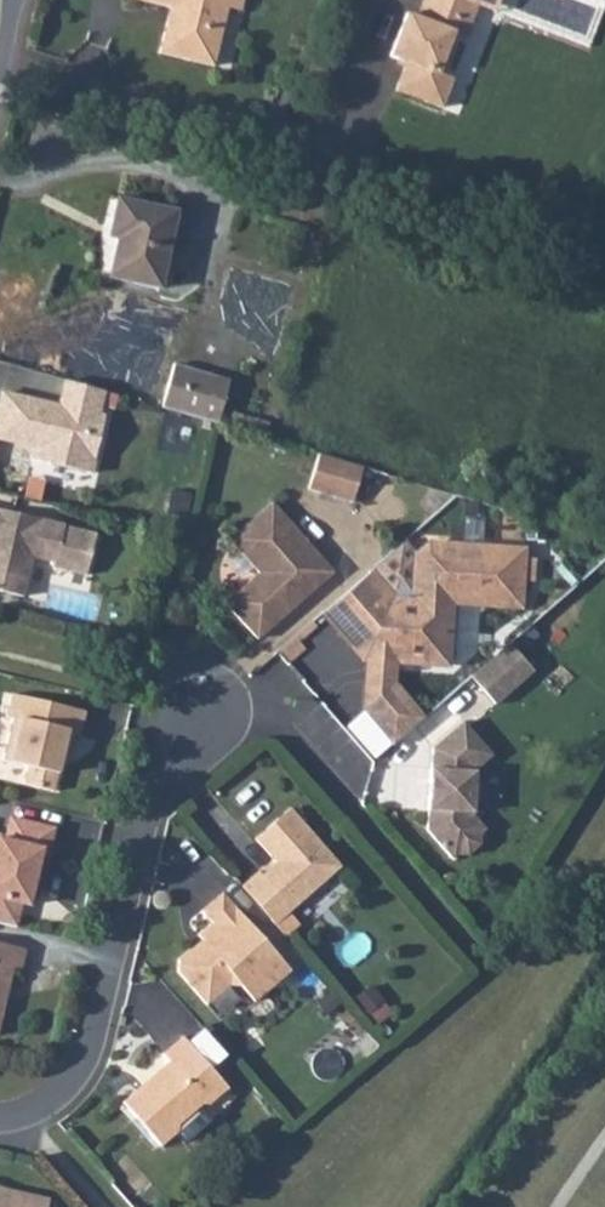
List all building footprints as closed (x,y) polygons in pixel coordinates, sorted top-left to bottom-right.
[(161,44),(215,57),(228,0),(173,0),(161,44)] [(413,10),(398,3),(378,50),(394,57),(382,86),(424,103),(437,75),(426,70),(443,28),(435,25),(441,11),(465,22),(472,5),(489,11),(494,0),(417,0),(413,10)] [(443,28),(459,35),(465,22),(441,11),(435,25),(443,28)] [(161,289),(177,212),(117,199),(112,226),(122,229),(113,279),(161,289)] [(181,415),(192,377),(174,371),(163,410),(181,415)] [(181,415),(221,427),(231,388),(192,377),(181,415)] [(69,383),(63,407),(62,407),(57,410),(50,408),(51,404),(5,391),(0,410),(0,437),(37,447),(33,460),(90,476),(106,420),(100,418),(107,394),(69,383)] [(351,503),(361,468),(317,455),(307,490),(351,503)] [(291,605),(330,571),(272,506),(230,541),(260,576),(228,605),(257,639),(293,608),(291,605)] [(27,597),(36,560),(56,565),(54,570),(88,578),(98,537),(0,512),(0,591),(27,597)] [(390,598),(368,574),(324,613),(363,660),(372,660),(373,646),(402,648),(402,661),(447,662),(449,600),(478,601),(480,587),(516,589),(517,548),(425,544),(411,557),(410,599),(390,598)] [(516,602),(516,589),(480,587),(478,601),(516,602)] [(531,669),(509,643),(470,677),(494,702),(531,669)] [(373,646),(372,660),(402,661),(402,648),(373,646)] [(364,707),(397,742),(423,718),(391,682),(364,707)] [(81,737),(87,713),(12,694),(5,719),(13,722),(4,761),(29,768),(26,781),(55,789),(63,752),(70,754),(74,736),(81,737)] [(472,770),(489,755),(459,723),(430,746),(426,829),(450,857),(457,853),(468,853),(480,842),(480,826),(472,814),(471,808),(479,802),(479,785),(472,779),(472,770)] [(241,889),(274,927),(340,870),(291,812),(257,843),(278,867),(281,872),(266,885),(262,880),(257,875),(241,889)] [(54,831),(12,822),(8,839),(0,837),(0,926),(17,930),(21,906),(27,907),(41,857),(48,858),(54,831)] [(281,872),(278,867),(262,880),(266,885),(281,872)] [(253,1003),(289,971),(220,893),(201,910),(210,922),(197,934),(200,940),(171,965),(205,1005),(232,981),(253,1003)] [(25,952),(0,947),(0,1021),(10,973),(20,973),(25,952)] [(207,1106),(226,1088),(181,1038),(161,1055),(166,1062),(120,1101),(159,1148),(175,1133),(175,1125),(198,1105),(207,1106)] [(48,1202),(4,1190),(2,1204),(0,1204),(0,1206),(47,1206),(48,1202)]
